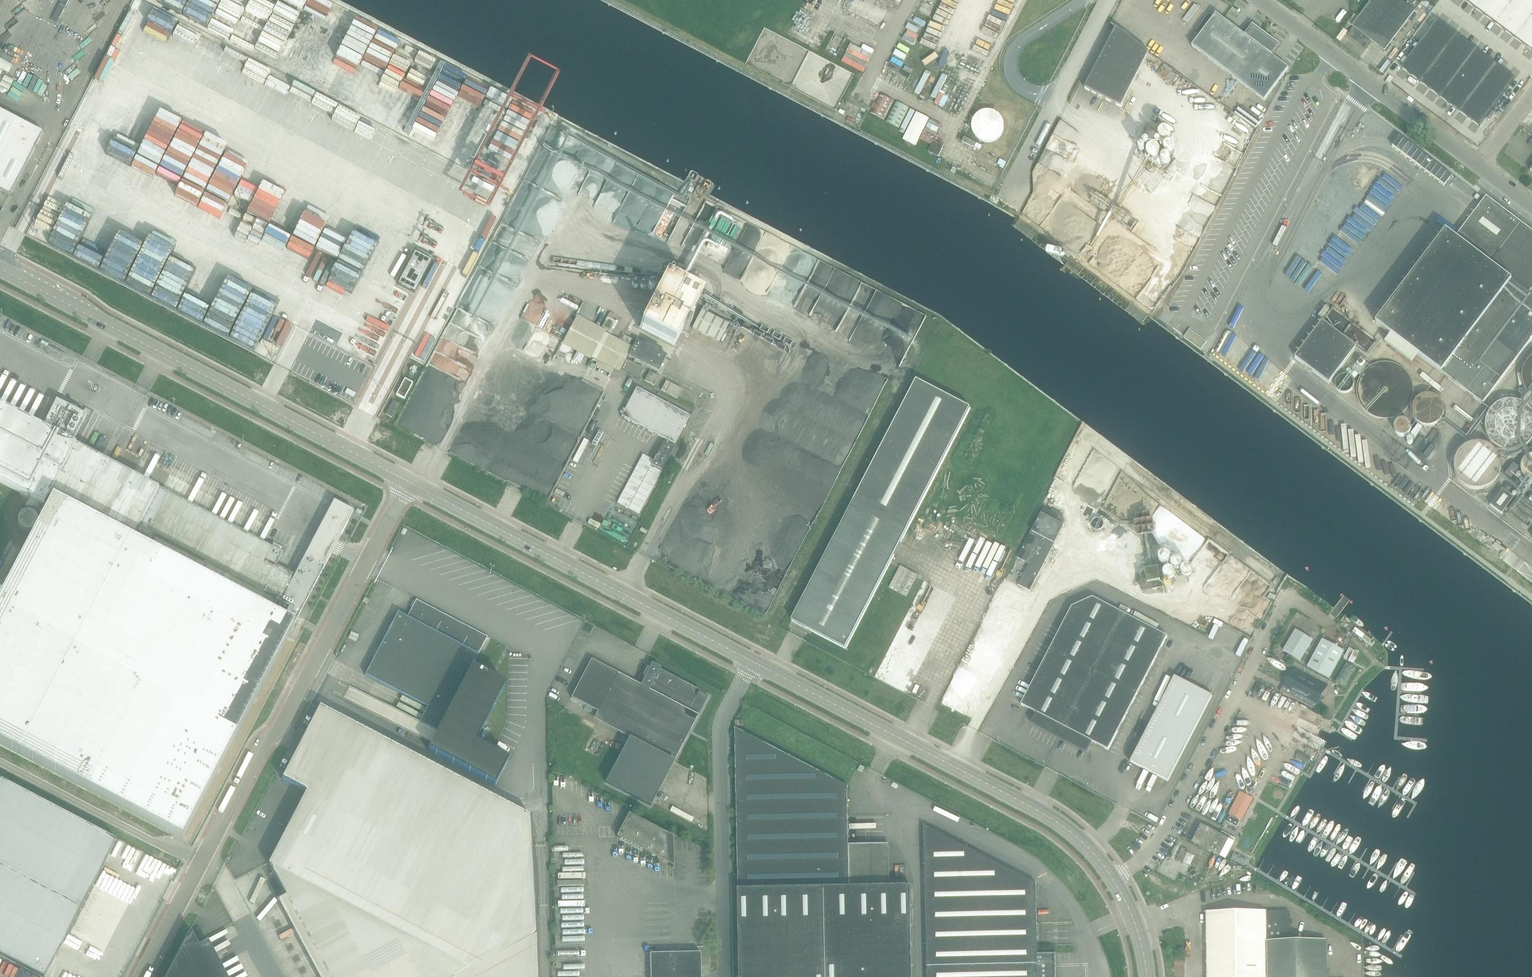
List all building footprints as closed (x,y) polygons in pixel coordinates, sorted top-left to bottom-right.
[(59,17),(68,0),(61,0),(54,15),(59,17)] [(1352,26),(1353,27),(1348,35),(1364,47),(1370,40),(1384,51),(1415,12),(1400,0),(1372,0),(1352,26)] [(1465,1),(1467,2),(1468,1),(1474,6),(1474,7),(1475,8),(1477,9),(1477,8),(1484,13),(1483,14),(1485,15),(1487,16),(1494,21),(1493,21),(1495,23),(1496,24),(1497,23),(1503,28),(1503,29),(1504,30),(1506,31),(1507,30),(1513,35),(1513,36),(1514,37),(1516,38),(1523,42),(1522,43),(1525,45),(1528,47),(1531,49),(1531,0),(1465,0),(1465,1)] [(1240,32),(1223,19),(1216,14),(1192,47),(1264,101),(1289,69),(1272,56),(1271,54),(1276,47),(1278,48),(1278,47),(1251,27),(1252,28),(1247,35),(1244,36),(1242,37),(1241,36),(1240,32)] [(1419,43),(1401,67),(1402,68),(1403,67),(1409,72),(1409,73),(1410,74),(1412,75),(1413,75),(1419,79),(1418,80),(1420,81),(1422,83),(1422,82),(1429,87),(1428,87),(1430,89),(1432,90),(1432,89),(1438,94),(1438,95),(1440,96),(1441,97),(1442,97),(1448,101),(1448,102),(1449,103),(1451,105),(1452,104),(1458,109),(1457,109),(1459,111),(1461,112),(1461,111),(1468,116),(1467,117),(1470,119),(1473,121),(1473,120),(1480,125),(1479,126),(1480,126),(1498,102),(1516,78),(1515,78),(1514,79),(1508,74),(1509,73),(1506,71),(1503,69),(1503,70),(1496,65),(1497,64),(1495,63),(1493,62),(1486,58),(1487,57),(1485,56),(1484,54),(1483,55),(1477,50),(1477,49),(1475,48),(1474,47),(1473,48),(1467,43),(1467,42),(1466,41),(1464,40),(1463,40),(1457,36),(1458,35),(1456,34),(1454,32),(1454,33),(1447,28),(1448,27),(1446,26),(1445,25),(1444,26),(1438,21),(1438,20),(1437,20),(1419,43)] [(923,40),(926,34),(915,28),(912,33),(923,40)] [(1085,89),(1094,93),(1121,107),(1149,53),(1116,28),(1085,89)] [(852,54),(875,63),(881,47),(858,38),(852,54)] [(14,60),(0,53),(0,88),(14,60)] [(1395,60),(1391,67),(1394,69),(1399,63),(1395,60)] [(18,90),(22,74),(12,71),(8,87),(18,90)] [(870,112),(884,119),(894,101),(880,93),(870,112)] [(1239,105),(1265,124),(1272,115),(1245,96),(1239,105)] [(886,121),(900,128),(910,109),(896,101),(886,121)] [(972,132),(974,134),(975,137),(977,139),(978,140),(979,140),(981,142),(984,143),(987,143),(989,143),(992,143),(995,142),(997,141),(999,139),(1001,137),(1003,135),(1004,132),(1005,130),(1005,127),(1005,124),(1004,121),(1003,119),(1001,117),(1000,115),(998,113),(997,113),(995,111),(992,111),(990,110),(987,110),(984,111),(982,111),(979,113),(977,114),(975,116),(974,119),(973,121),(972,124),(972,126),(972,129),(972,132)] [(9,195),(42,132),(0,111),(0,191),(9,195)] [(903,139),(916,145),(930,119),(917,112),(903,139)] [(441,138),(396,233),(471,268),(486,235),(507,235),(507,239),(497,240),(494,246),(506,251),(516,228),(507,218),(522,225),(502,267),(506,268),(523,253),(517,247),(539,257),(548,239),(529,230),(544,198),(534,198),(529,208),(525,208),(526,206),(522,202),(525,199),(522,197),(524,196),(522,144),(492,130),(480,156),(441,138)] [(1179,135),(1168,138),(1171,149),(1182,146),(1179,135)] [(927,151),(937,156),(942,145),(932,141),(927,151)] [(1238,172),(1241,164),(1231,159),(1227,167),(1238,172)] [(1092,180),(1100,177),(1099,175),(1103,173),(1099,162),(1090,165),(1092,169),(1088,170),(1092,180)] [(675,229),(687,207),(617,171),(614,177),(638,189),(626,212),(644,222),(643,223),(655,229),(659,221),(675,229)] [(1376,323),(1482,404),(1531,341),(1531,232),(1522,224),(1486,197),(1465,225),(1455,238),(1446,231),(1376,323)] [(417,247),(398,284),(415,293),(434,255),(417,247)] [(639,329),(674,347),(686,324),(689,326),(692,321),(689,320),(700,298),(680,288),(685,278),(670,270),(639,329)] [(861,294),(869,299),(872,294),(876,296),(879,290),(867,284),(861,294)] [(692,329),(719,343),(728,324),(702,310),(692,329)] [(539,377),(535,375),(555,330),(526,317),(501,372),(534,388),(539,377)] [(1322,321),(1295,357),(1329,383),(1357,347),(1322,321)] [(453,335),(449,342),(460,348),(464,340),(453,335)] [(628,356),(659,372),(667,356),(660,352),(662,349),(645,340),(643,343),(637,340),(628,356)] [(1400,397),(1415,374),(1397,362),(1402,355),(1395,350),(1375,380),(1400,397)] [(615,353),(609,364),(638,379),(644,368),(615,353)] [(1527,361),(1526,363),(1525,365),(1524,367),(1523,369),(1523,371),(1522,373),(1522,376),(1522,378),(1522,380),(1523,382),(1523,385),(1524,387),(1525,389),(1526,391),(1527,393),(1529,394),(1530,396),(1531,397),(1531,356),(1530,358),(1529,359),(1527,361)] [(298,365),(306,369),(308,365),(300,360),(298,365)] [(1367,366),(1375,370),(1377,366),(1369,362),(1367,366)] [(645,380),(654,386),(660,376),(650,371),(645,380)] [(405,378),(396,395),(404,399),(413,383),(405,378)] [(661,390),(677,398),(682,389),(666,380),(661,390)] [(917,380),(855,500),(792,621),(846,649),(971,408),(917,380)] [(566,400),(571,389),(554,381),(549,391),(566,400)] [(642,453),(617,502),(639,514),(662,471),(674,448),(668,445),(670,442),(676,445),(691,416),(636,388),(621,416),(665,439),(655,460),(642,453)] [(1489,411),(1488,413),(1487,415),(1486,418),(1486,420),(1485,422),(1485,424),(1485,427),(1485,429),(1486,431),(1486,433),(1487,435),(1488,438),(1489,440),(1491,441),(1492,443),(1494,445),(1496,446),(1498,447),(1500,448),(1502,449),(1504,450),(1506,451),(1508,451),(1511,451),(1513,451),(1515,451),(1517,450),(1520,450),(1522,449),(1524,448),(1526,447),(1528,445),(1529,444),(1531,442),(1531,441),(1531,410),(1531,408),(1529,406),(1527,405),(1526,404),(1524,402),(1522,401),(1519,401),(1517,400),(1515,399),(1513,399),(1510,399),(1508,399),(1506,400),(1504,400),(1501,401),(1499,402),(1497,403),(1495,404),(1494,406),(1492,408),(1491,409),(1489,411)] [(182,840),(294,626),(292,625),(310,589),(312,590),(335,545),(353,511),(334,501),(316,536),(306,554),(295,576),(276,566),(283,553),(72,443),(87,416),(78,412),(81,407),(72,403),(70,407),(57,400),(43,427),(0,405),(0,482),(30,498),(26,506),(40,514),(49,498),(53,501),(0,601),(0,744),(182,840)] [(385,414),(392,418),(399,403),(393,400),(385,414)] [(98,431),(105,417),(101,415),(94,429),(98,431)] [(1480,442),(1480,438),(1469,439),(1469,443),(1467,444),(1466,445),(1464,446),(1462,447),(1461,449),(1459,451),(1458,452),(1457,454),(1456,456),(1455,458),(1455,460),(1454,462),(1454,464),(1454,466),(1454,468),(1454,470),(1455,472),(1456,474),(1456,476),(1457,478),(1459,480),(1460,481),(1461,483),(1463,484),(1464,485),(1466,486),(1468,487),(1470,488),(1472,489),(1474,489),(1476,489),(1476,493),(1487,492),(1487,488),(1489,487),(1491,486),(1492,485),(1494,483),(1496,482),(1497,480),(1498,479),(1499,477),(1500,475),(1501,473),(1502,471),(1502,469),(1502,466),(1502,464),(1502,462),(1502,460),(1501,458),(1500,456),(1499,454),(1498,452),(1497,450),(1495,449),(1494,447),(1492,446),(1490,445),(1489,444),(1487,443),(1485,442),(1482,442),(1480,442)] [(502,468),(506,457),(502,455),(497,466),(502,468)] [(1522,464),(1522,465),(1522,466),(1521,467),(1521,468),(1521,470),(1522,471),(1522,472),(1522,473),(1523,474),(1523,475),(1524,476),(1525,477),(1526,478),(1527,479),(1528,480),(1529,480),(1530,481),(1531,481),(1531,482),(1531,455),(1530,455),(1529,456),(1528,456),(1527,457),(1526,458),(1525,458),(1525,459),(1524,460),(1523,461),(1523,462),(1522,464)] [(306,467),(301,477),(310,482),(315,472),(306,467)] [(1526,533),(1531,525),(1531,493),(1527,488),(1525,490),(1522,488),(1517,494),(1521,496),(1505,517),(1526,533)] [(1491,506),(1503,515),(1516,499),(1504,489),(1491,506)] [(1031,532),(1054,543),(1064,524),(1041,512),(1031,532)] [(1053,546),(1029,534),(1017,557),(1029,564),(1018,585),(1030,591),(1053,546)] [(1171,563),(1172,561),(1171,559),(1170,557),(1168,556),(1166,555),(1164,555),(1162,556),(1160,559),(1160,561),(1160,563),(1161,565),(1163,567),(1165,567),(1168,567),(1170,565),(1171,563)] [(907,572),(914,574),(917,564),(906,561),(900,583),(903,584),(907,572)] [(1183,568),(1184,567),(1183,565),(1182,563),(1180,561),(1178,561),(1176,561),(1174,562),(1172,564),(1172,566),(1172,568),(1173,570),(1175,572),(1177,573),(1180,572),(1182,571),(1183,568)] [(1193,576),(1194,574),(1193,572),(1192,570),(1190,569),(1188,568),(1186,569),(1184,570),(1183,572),(1182,574),(1183,576),(1184,578),(1186,579),(1189,580),(1190,579),(1192,578),(1193,576)] [(1161,588),(1158,569),(1146,572),(1146,573),(1141,574),(1142,584),(1141,585),(1142,591),(1161,588)] [(1175,580),(1176,577),(1175,575),(1174,573),(1172,571),(1170,571),(1168,571),(1165,572),(1164,575),(1163,577),(1164,579),(1165,582),(1167,583),(1169,584),(1172,583),(1174,582),(1175,580)] [(1092,597),(1072,607),(1021,705),(1037,713),(1031,724),(1086,753),(1092,742),(1108,750),(1167,636),(1092,597)] [(398,613),(365,675),(427,708),(420,722),(425,725),(438,731),(429,749),(494,784),(507,760),(474,742),(506,685),(472,667),(487,637),(416,600),(407,617),(398,613)] [(1283,650),(1300,661),(1313,640),(1296,630),(1283,650)] [(1308,666),(1329,678),(1344,651),(1322,639),(1308,666)] [(1262,670),(1280,679),(1288,664),(1270,655),(1262,670)] [(591,659),(571,698),(598,712),(624,726),(620,733),(629,738),(605,783),(650,807),(674,761),(698,716),(698,715),(708,696),(659,670),(660,667),(651,663),(650,665),(646,663),(635,683),(618,673),(591,659)] [(1280,691),(1314,710),(1328,684),(1294,666),(1280,691)] [(1210,680),(1215,670),(1210,668),(1205,677),(1210,680)] [(1130,762),(1168,781),(1212,696),(1175,676),(1130,762)] [(1252,694),(1258,696),(1263,687),(1257,684),(1252,694)] [(531,817),(320,707),(282,779),(306,792),(268,864),(329,976),(538,976),(531,817)] [(736,728),(736,739),(739,889),(741,976),(913,976),(911,886),(850,887),(847,786),(822,773),(736,728)] [(1311,758),(1306,755),(1299,751),(1296,757),(1308,764),(1311,758)] [(0,783),(0,955),(42,976),(45,976),(68,934),(93,885),(116,842),(117,841),(1,780),(0,783)] [(1230,814),(1226,821),(1237,826),(1240,819),(1242,820),(1253,799),(1239,792),(1228,813),(1230,814)] [(616,837),(657,858),(658,856),(667,861),(666,834),(662,831),(628,813),(616,837)] [(927,976),(1056,976),(1055,953),(1038,953),(1036,883),(924,825),(927,976)] [(1195,841),(1219,854),(1226,840),(1217,835),(1218,833),(1204,826),(1203,828),(1202,827),(1195,841)] [(900,871),(899,839),(858,839),(859,872),(876,871),(876,863),(888,863),(893,863),(893,871),(900,871)] [(1188,851),(1183,848),(1182,848),(1176,861),(1182,863),(1188,851)] [(1206,912),(1206,949),(1207,976),(1267,976),(1265,911),(1206,912)] [(1265,911),(1267,976),(1326,976),(1326,940),(1290,941),(1290,913),(1287,911),(1265,911)] [(166,976),(215,976),(203,954),(191,930),(166,976)] [(700,952),(650,954),(650,976),(701,976),(700,952)] [(124,961),(117,957),(107,976),(116,976),(124,961)]
